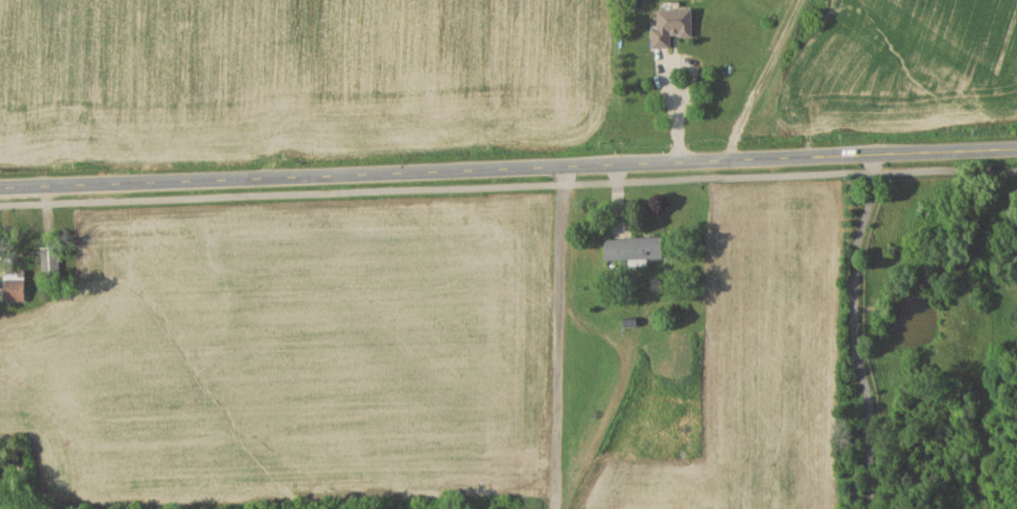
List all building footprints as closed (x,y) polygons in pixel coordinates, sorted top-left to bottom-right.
[(653,48),(672,48),(672,36),(693,36),(694,9),(660,9),(659,28),(653,28),(653,48)] [(664,237),(606,238),(606,261),(664,260),(664,237)] [(25,273),(5,273),(5,301),(25,301),(25,273)]
